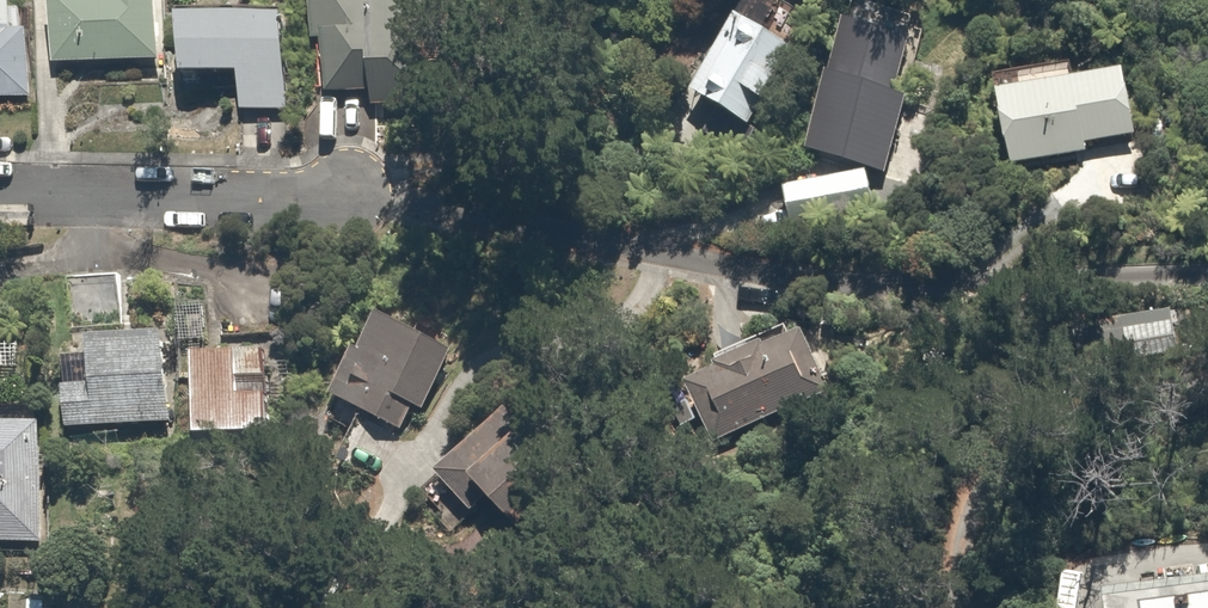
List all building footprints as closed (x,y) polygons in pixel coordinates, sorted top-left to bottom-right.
[(28,90),(26,25),(5,25),(4,0),(0,0),(0,91),(28,90)] [(42,63),(156,62),(155,0),(41,0),(42,63)] [(170,1),(172,65),(232,63),(234,107),(278,105),(275,0),(230,0),(170,1)] [(320,85),(407,83),(405,0),(303,0),(307,34),(318,34),(320,85)] [(682,84),(739,119),(800,17),(771,0),(732,0),(682,84)] [(834,8),(794,144),(883,170),(922,34),(834,8)] [(1083,140),(1133,127),(1116,62),(1063,76),(1060,61),(985,80),(1007,167),(1084,147),(1083,140)] [(858,166),(778,184),(786,218),(866,200),(858,166)] [(1161,294),(1064,318),(1078,372),(1174,349),(1161,294)] [(326,389),(394,427),(409,401),(415,404),(446,348),(371,307),(326,389)] [(679,371),(706,437),(821,390),(794,323),(679,371)] [(162,330),(89,333),(79,333),(80,349),(57,350),(59,417),(165,413),(162,330)] [(256,346),(182,346),(182,427),(214,427),(214,411),(235,411),(235,426),(261,426),(261,388),(231,388),(231,372),(256,372),(256,346)] [(33,412),(0,412),(0,536),(33,536),(33,412)] [(1094,586),(1097,607),(1207,607),(1207,571),(1094,586)]
